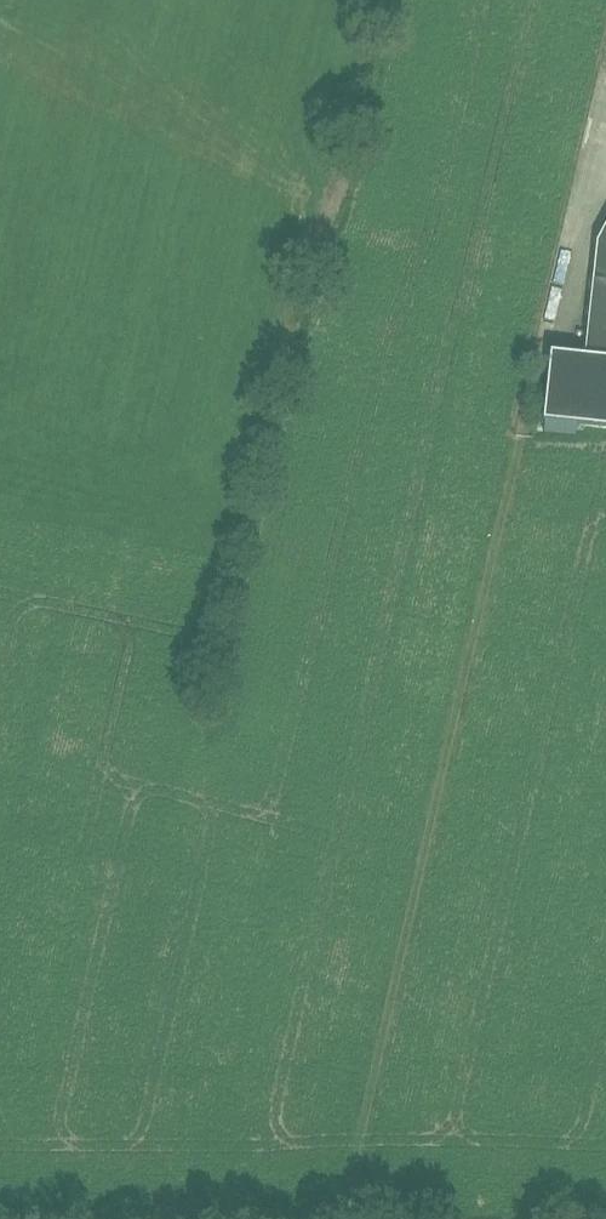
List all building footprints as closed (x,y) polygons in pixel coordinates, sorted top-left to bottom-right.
[(542,424),(605,430),(605,226),(597,243),(584,359),(550,355),(542,424)]
